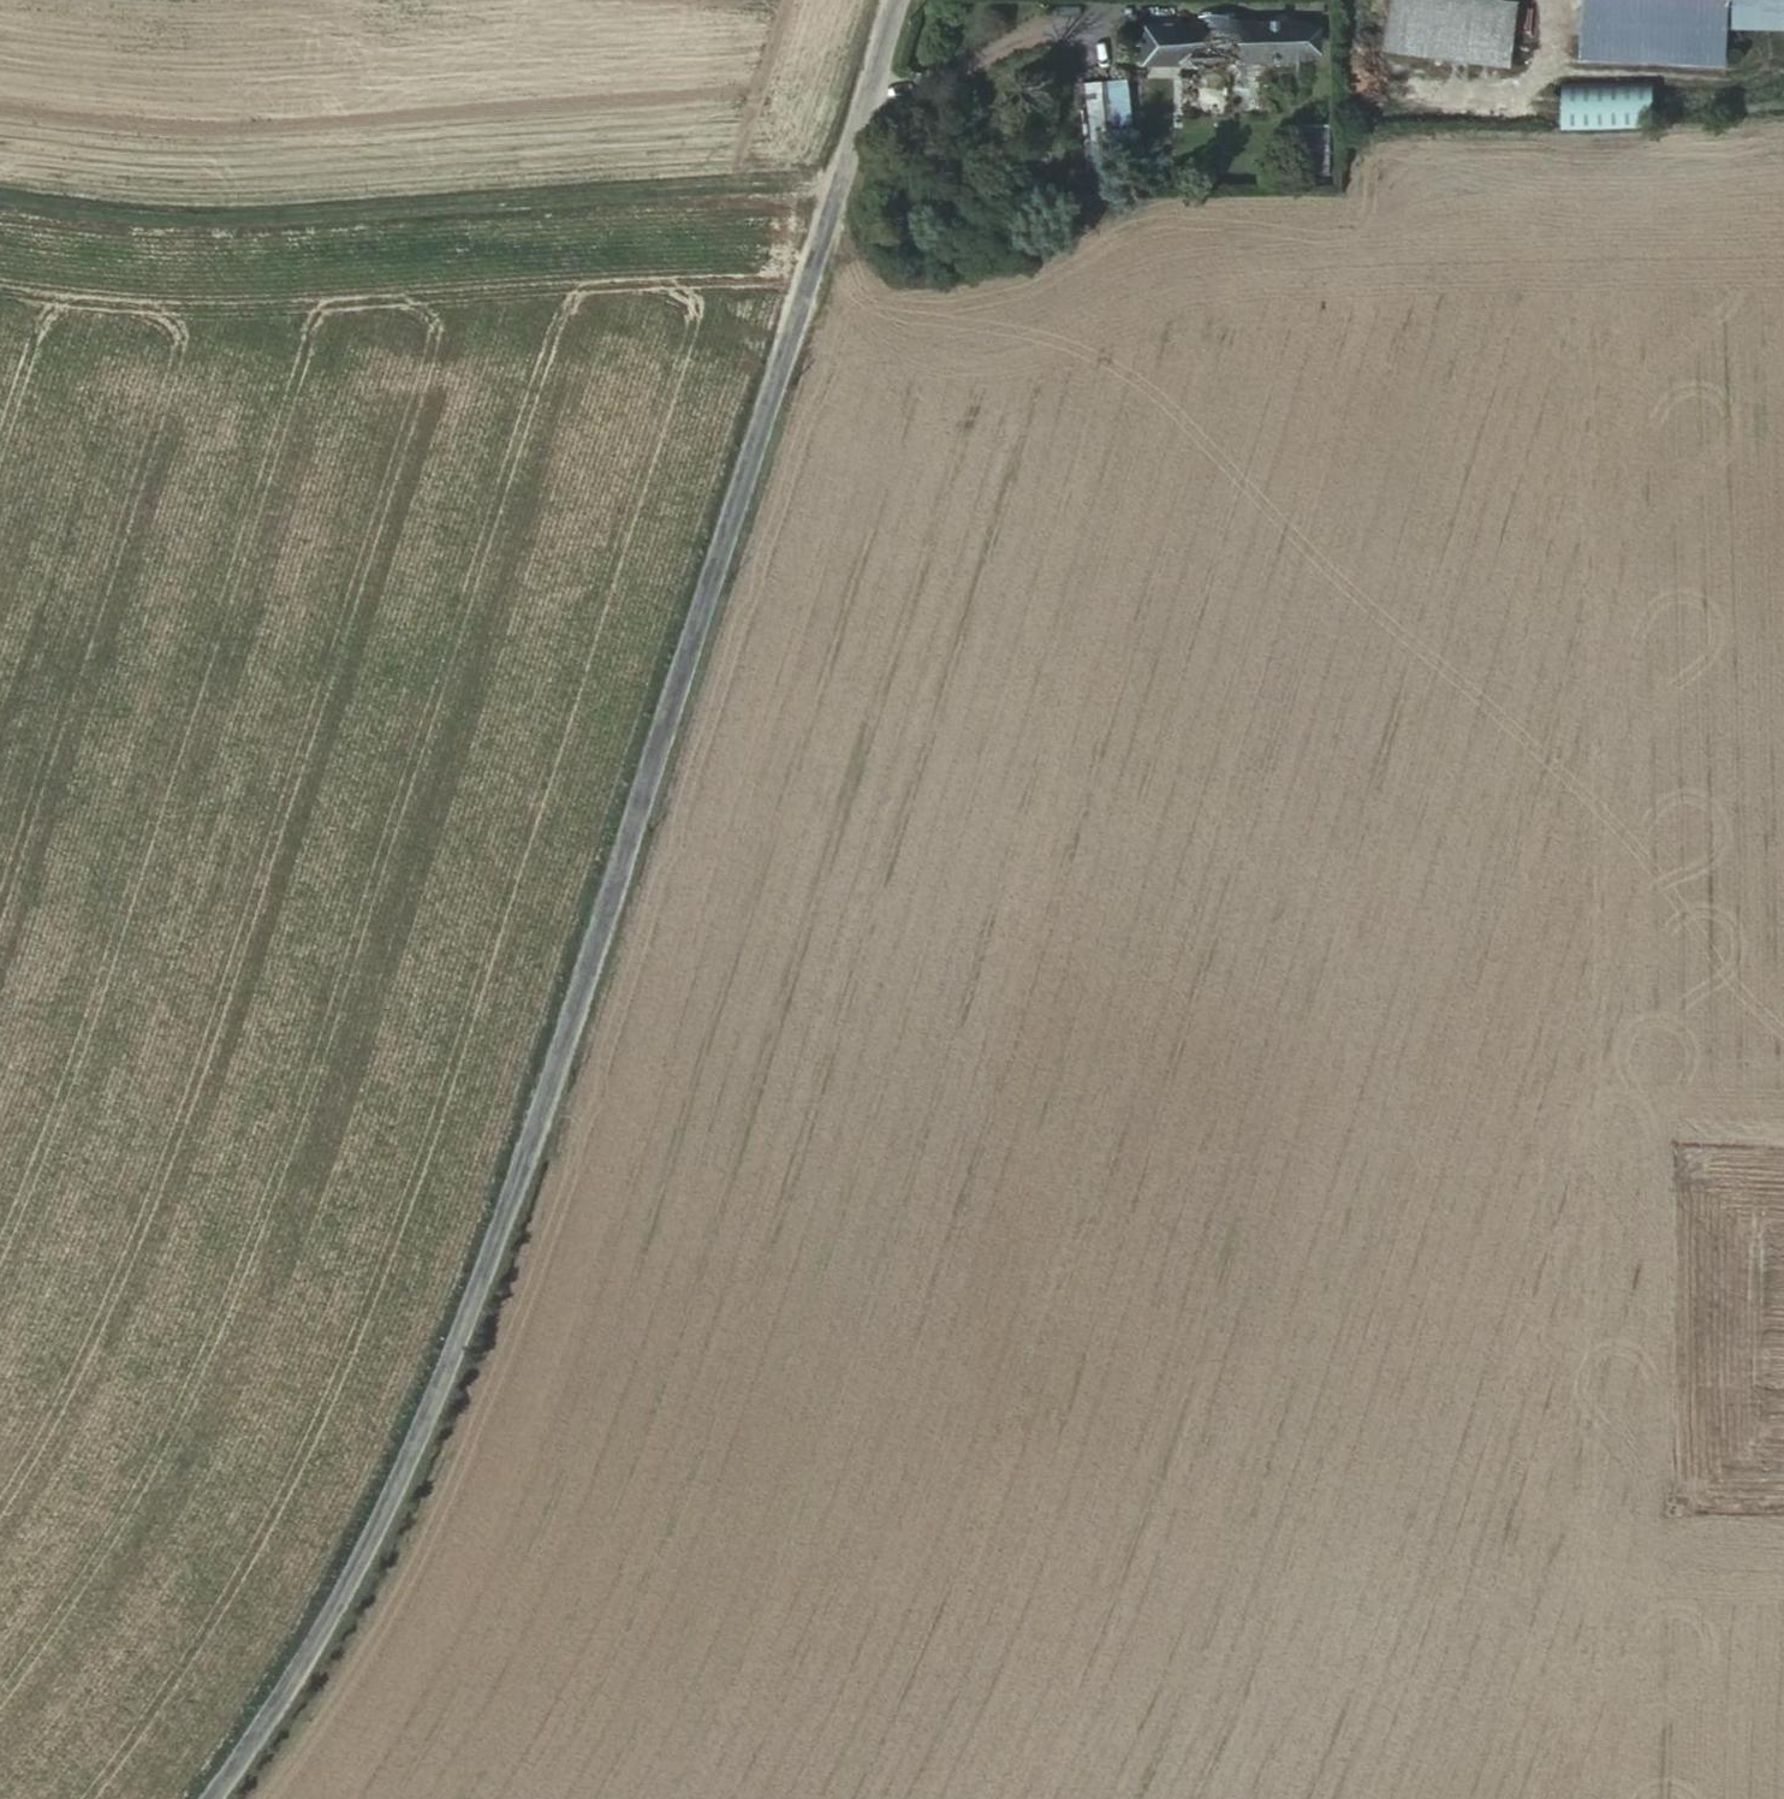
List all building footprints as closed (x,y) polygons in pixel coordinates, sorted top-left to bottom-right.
[(1514,64),(1522,0),(1403,0),(1397,51),(1514,64)] [(1582,50),(1727,53),(1728,0),(1583,0),(1582,50)] [(1341,18),(1159,20),(1158,62),(1195,62),(1196,119),(1247,121),(1246,60),(1342,58),(1341,18)] [(1672,68),(1582,67),(1581,115),(1672,116),(1672,68)] [(1082,129),(1129,128),(1128,79),(1081,80),(1082,129)]
